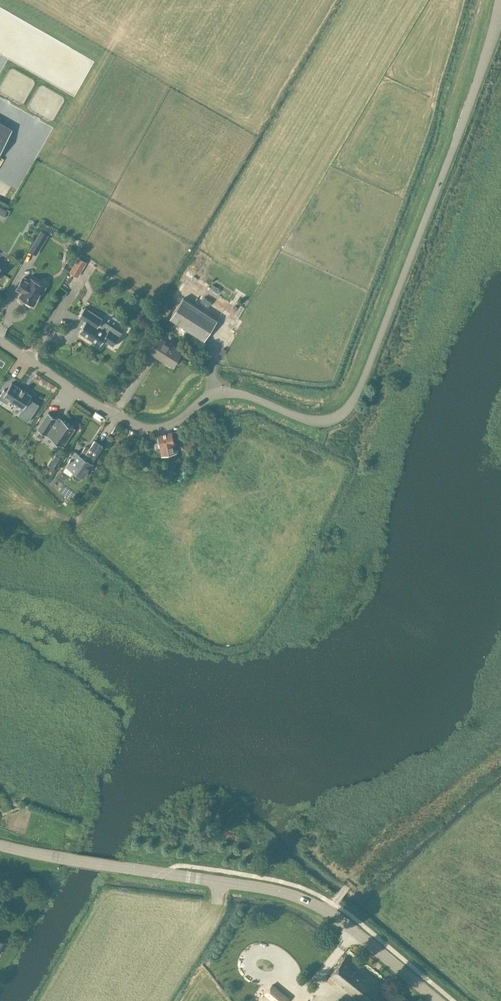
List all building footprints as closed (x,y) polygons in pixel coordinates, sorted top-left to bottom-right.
[(11,129),(0,123),(0,149),(11,129)] [(40,248),(48,234),(41,230),(33,244),(40,248)] [(86,262),(79,258),(70,272),(78,276),(86,262)] [(23,277),(17,288),(23,291),(20,296),(27,300),(26,302),(31,305),(32,303),(34,304),(44,286),(31,278),(29,280),(23,277)] [(204,340),(218,319),(183,297),(170,318),(204,340)] [(162,313),(161,316),(164,319),(172,306),(168,304),(162,313)] [(85,306),(79,316),(79,317),(79,316),(80,317),(85,320),(86,321),(83,325),(79,332),(80,332),(81,333),(99,345),(100,345),(104,339),(113,345),(113,346),(120,335),(119,335),(110,329),(109,328),(108,331),(104,328),(98,325),(99,323),(100,323),(101,323),(102,322),(101,321),(102,319),(103,318),(103,317),(102,318),(100,316),(85,307),(86,306),(85,306)] [(173,367),(183,350),(158,335),(147,351),(173,367)] [(7,403),(9,399),(22,408),(18,415),(28,421),(37,408),(39,404),(30,398),(32,395),(12,382),(6,390),(4,389),(0,395),(0,398),(7,403)] [(62,418),(61,419),(60,420),(48,412),(37,428),(63,445),(75,427),(62,418)] [(155,442),(156,447),(160,446),(161,454),(177,450),(175,440),(174,441),(172,430),(157,434),(158,441),(155,442)] [(66,465),(74,470),(73,472),(73,475),(74,476),(74,477),(76,478),(77,479),(78,479),(80,479),(81,478),(82,477),(82,476),(84,477),(94,463),(92,462),(103,446),(94,440),(90,447),(86,444),(80,454),(75,451),(66,465)] [(151,457),(152,456),(160,460),(162,455),(159,454),(152,450),(149,456),(151,457)] [(52,458),(48,464),(53,467),(60,458),(56,455),(53,459),(52,458)] [(174,468),(177,460),(163,455),(156,474),(171,479),(174,468)] [(389,992),(390,990),(346,955),(330,974),(363,1000),(400,1000),(389,992)] [(265,993),(275,1000),(286,1000),(289,997),(272,984),(265,993)]
